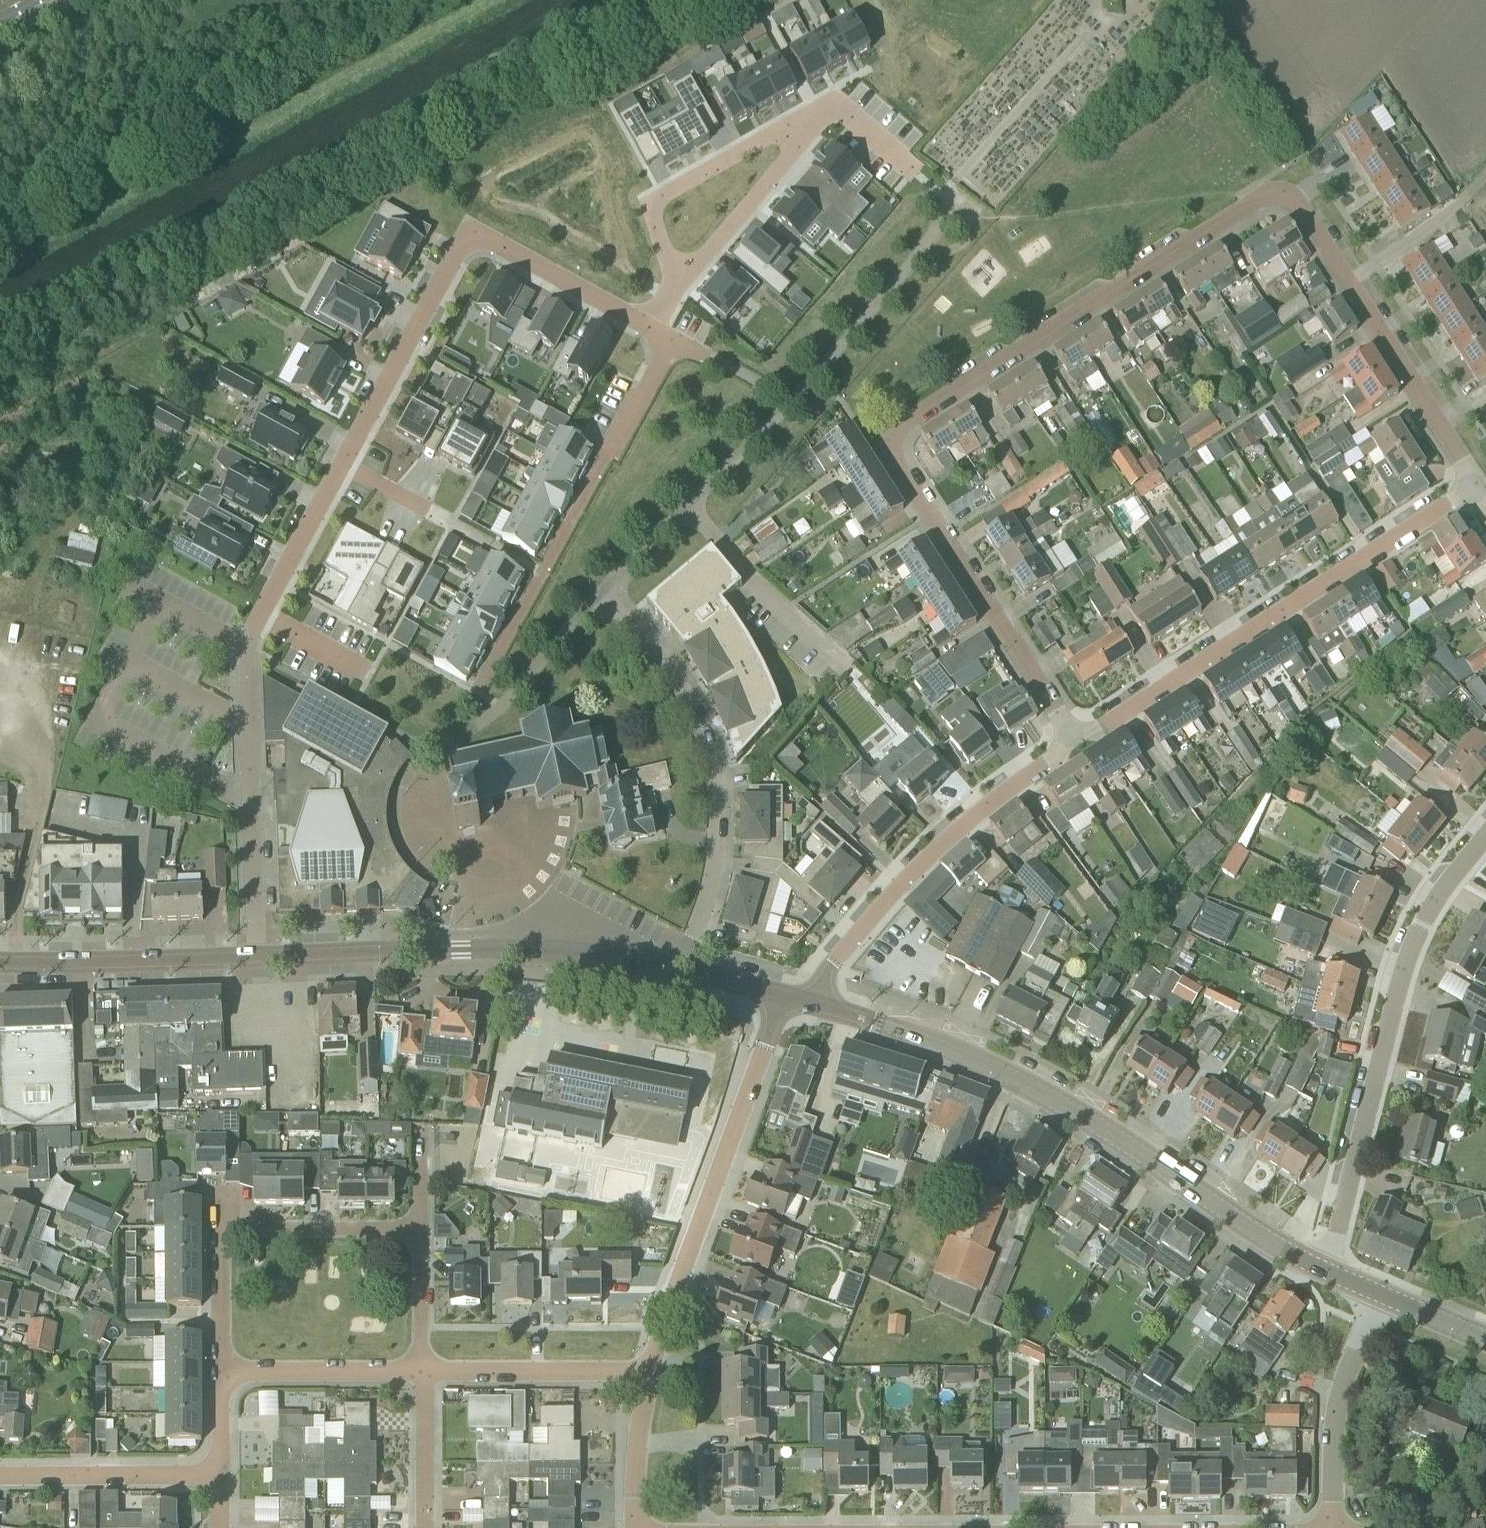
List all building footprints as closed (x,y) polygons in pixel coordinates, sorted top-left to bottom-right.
[(811,10),(820,5),(817,0),(805,0),(811,10)] [(792,7),(784,12),(790,24),(799,19),(792,7)] [(833,30),(833,29),(827,17),(819,21),(823,35),(812,41),(830,73),(851,61),(833,30)] [(854,18),(833,29),(833,30),(851,61),(871,49),(854,18)] [(747,46),(754,42),(748,32),(741,36),(747,46)] [(830,73),(812,41),(791,53),(809,85),(829,73),(829,74),(830,73)] [(729,43),(719,48),(724,58),(735,52),(729,43)] [(704,57),(691,65),(697,76),(711,68),(704,57)] [(776,103),(759,71),(752,59),(745,63),(750,76),(739,83),(738,83),(756,115),(757,114),(756,114),(776,103)] [(797,91),(780,59),(759,71),(776,103),(797,91)] [(738,83),(739,83),(731,68),(723,73),(727,88),(714,95),(721,109),(724,108),(735,127),(756,115),(738,83)] [(686,113),(669,122),(687,154),(710,141),(706,134),(719,127),(691,78),(672,89),(679,101),(686,113)] [(639,107),(620,118),(647,167),(660,159),(664,166),(687,154),(669,122),(653,132),(646,119),(639,107)] [(1340,135),(1361,167),(1389,148),(1369,117),(1340,135)] [(846,188),(861,170),(832,146),(820,160),(819,161),(816,164),(815,165),(812,169),(827,182),(816,194),(853,226),(869,207),(846,188)] [(1389,148),(1361,167),(1381,198),(1410,180),(1389,148)] [(1430,211),(1429,210),(1410,180),(1381,198),(1401,230),(1430,211)] [(1447,187),(1435,195),(1441,205),(1454,197),(1447,187)] [(853,226),(816,194),(807,205),(793,192),(789,196),(788,197),(786,200),(785,201),(773,216),(801,241),(802,240),(817,223),(829,233),(840,242),(853,226)] [(385,205),(377,218),(390,225),(370,263),(402,280),(423,241),(402,230),(409,218),(385,205)] [(874,232),(882,222),(872,213),(864,223),(874,232)] [(1287,222),(1265,237),(1279,259),(1292,251),(1300,264),(1310,258),(1287,222)] [(844,244),(856,253),(865,241),(854,232),(844,244)] [(787,261),(795,251),(783,241),(774,251),(759,238),(756,235),(748,245),(745,242),(733,256),(732,257),(781,299),(791,286),(770,268),(779,258),(785,263),(787,261)] [(1279,259),(1265,237),(1242,251),(1264,287),(1265,289),(1289,275),(1279,259)] [(1402,264),(1421,294),(1450,276),(1431,246),(1402,264)] [(1210,284),(1219,297),(1238,286),(1242,283),(1219,247),(1196,261),(1210,284)] [(1196,261),(1173,276),(1196,311),(1205,305),(1197,292),(1210,284),(1196,261)] [(375,326),(380,318),(380,317),(379,316),(376,315),(377,313),(370,309),(379,293),(333,268),(318,295),(331,302),(320,323),(319,324),(335,332),(338,327),(362,341),(371,325),(373,327),(375,328),(375,326)] [(760,287),(741,272),(741,273),(734,281),(724,273),(712,287),(710,285),(701,295),(703,298),(701,300),(727,322),(749,296),(751,298),(759,288),(760,287)] [(504,355),(508,346),(523,320),(525,316),(511,308),(521,290),(496,276),(478,308),(493,316),(491,320),(489,346),(503,354),(504,355)] [(1450,276),(1421,294),(1440,324),(1469,305),(1450,276)] [(1159,285),(1136,299),(1158,335),(1172,326),(1182,320),(1159,285)] [(236,286),(217,296),(221,301),(236,293),(242,305),(257,298),(258,297),(236,286)] [(1324,286),(1305,298),(1313,309),(1331,298),(1324,286)] [(799,293),(790,303),(802,313),(811,303),(799,293)] [(1272,312),(1280,327),(1309,310),(1300,295),(1272,312)] [(1158,335),(1136,299),(1113,314),(1135,349),(1158,335)] [(1281,331),(1263,302),(1234,320),(1252,350),(1281,331)] [(524,320),(523,320),(508,346),(510,347),(510,345),(532,357),(540,342),(555,350),(572,318),(569,316),(570,313),(558,307),(556,310),(546,304),(534,328),(523,322),(524,320)] [(1357,331),(1340,304),(1301,329),(1309,341),(1324,332),(1334,346),(1357,331)] [(1459,354),(1485,336),(1485,332),(1469,305),(1440,324),(1459,354)] [(802,317),(793,309),(785,319),(794,327),(802,317)] [(1217,319),(1222,326),(1241,357),(1252,350),(1234,320),(1229,312),(1217,319)] [(1122,358),(1099,323),(1076,338),(1091,360),(1103,351),(1112,365),(1122,358)] [(608,338),(610,334),(597,327),(595,331),(591,329),(581,347),(570,341),(553,373),(568,381),(573,374),(590,383),(613,341),(608,338)] [(338,364),(345,351),(308,331),(300,347),(312,353),(308,362),(306,361),(299,373),(301,374),(293,389),(324,406),(332,392),(334,393),(336,390),(335,389),(338,382),(339,383),(341,380),(339,379),(345,368),(338,364)] [(1479,383),(1485,378),(1485,336),(1459,354),(1478,383),(1479,383)] [(1075,369),(1091,360),(1076,338),(1054,352),(1076,387),(1084,382),(1075,369)] [(1316,348),(1305,355),(1293,363),(1287,354),(1275,362),(1291,387),(1326,364),(1316,348)] [(1358,390),(1384,373),(1370,351),(1330,376),(1336,386),(1350,377),(1358,389),(1358,390)] [(436,365),(431,374),(440,379),(445,370),(436,365)] [(1056,400),(1033,365),(1010,380),(1024,402),(1032,414),(1056,400)] [(227,367),(218,382),(251,401),(260,385),(227,367)] [(1352,413),(1353,412),(1359,421),(1398,395),(1384,373),(1358,390),(1358,389),(1343,399),(1352,413)] [(439,409),(419,398),(418,397),(399,432),(425,446),(434,431),(446,438),(475,386),(457,376),(439,409)] [(1010,380),(998,388),(988,394),(1009,429),(1019,423),(1011,410),(1024,402),(1010,380)] [(475,386),(446,438),(436,456),(475,477),(496,439),(473,427),(491,395),(475,386)] [(1271,400),(1287,424),(1299,416),(1290,402),(1295,399),(1289,389),(1271,400)] [(549,410),(536,404),(530,416),(542,423),(549,410)] [(1096,442),(1088,430),(1072,405),(1056,415),(1080,452),(1096,442)] [(189,421),(162,407),(154,421),(168,428),(169,426),(182,433),(189,421)] [(262,407),(253,422),(260,426),(251,442),(269,451),(270,448),(294,461),(300,451),(303,452),(310,439),(307,438),(308,435),(285,422),(286,419),(269,410),(262,407)] [(967,407),(944,421),(959,444),(972,435),(981,447),(990,441),(967,407)] [(514,418),(524,423),(529,415),(518,410),(514,418)] [(1231,410),(1217,418),(1223,428),(1237,419),(1231,410)] [(1100,439),(1110,433),(1097,413),(1087,419),(1100,439)] [(1257,422),(1262,429),(1271,442),(1282,435),(1269,414),(1257,422)] [(1223,432),(1222,431),(1214,418),(1183,437),(1192,452),(1223,432)] [(1320,428),(1314,418),(1294,431),(1300,440),(1320,428)] [(959,444),(944,421),(921,436),(944,471),(954,465),(946,452),(959,444)] [(1412,445),(1398,423),(1357,448),(1363,458),(1377,449),(1385,463),(1412,445)] [(839,464),(864,448),(851,428),(813,452),(826,473),(840,465),(839,464)] [(585,465),(593,451),(593,450),(564,435),(562,434),(562,433),(550,455),(585,474),(589,467),(588,466),(587,467),(585,465)] [(1050,439),(1056,449),(1063,444),(1057,434),(1050,439)] [(1006,444),(1017,460),(1029,452),(1018,436),(1006,444)] [(1176,459),(1190,450),(1182,437),(1168,446),(1176,459)] [(1313,464),(1334,450),(1325,437),(1304,450),(1313,464)] [(1208,448),(1216,461),(1231,452),(1222,439),(1208,448)] [(1313,464),(1327,486),(1349,472),(1341,460),(1357,450),(1350,439),(1334,450),(1313,464)] [(1009,479),(1022,471),(1005,444),(992,452),(1009,479)] [(1412,445),(1385,463),(1393,474),(1379,483),(1397,510),(1411,500),(1401,483),(1426,467),(1412,445)] [(500,447),(497,453),(505,457),(508,452),(500,447)] [(853,485),(877,469),(864,448),(839,464),(840,465),(853,485)] [(262,520),(272,503),(276,494),(261,486),(262,483),(255,479),(261,470),(223,449),(216,463),(233,479),(222,499),(262,520)] [(1131,488),(1147,479),(1140,468),(1128,451),(1112,462),(1131,488)] [(502,467),(506,459),(496,453),(491,461),(502,467)] [(580,482),(585,474),(550,455),(538,475),(538,476),(570,493),(577,479),(579,481),(580,482)] [(1147,479),(1160,470),(1154,460),(1140,468),(1147,479)] [(1062,466),(1022,491),(1028,501),(1068,475),(1062,466)] [(1175,477),(1167,466),(1159,472),(1166,483),(1175,477)] [(890,490),(877,469),(853,485),(866,505),(890,490)] [(574,495),(570,493),(538,476),(538,475),(528,470),(525,477),(533,486),(527,497),(558,515),(561,517),(573,495),(574,495)] [(1164,486),(1157,473),(1133,488),(1140,501),(1164,486)] [(484,474),(480,483),(490,488),(495,480),(484,474)] [(994,500),(1011,489),(1001,474),(985,485),(994,500)] [(152,505),(159,479),(144,475),(136,501),(152,505)] [(1318,537),(1338,523),(1313,484),(1291,498),(1292,499),(1318,537)] [(823,504),(837,495),(832,486),(817,496),(823,504)] [(904,510),(890,490),(866,505),(874,518),(860,526),(865,535),(904,510)] [(1031,505),(1028,501),(1022,491),(1000,506),(1008,519),(1031,505)] [(1297,550),(1318,537),(1292,499),(1281,506),(1271,492),(1263,497),(1297,550)] [(770,493),(742,513),(750,525),(779,505),(770,493)] [(844,503),(838,494),(837,495),(823,504),(828,513),(844,503)] [(478,508),(482,500),(472,495),(467,503),(478,508)] [(207,504),(199,500),(195,497),(191,503),(204,510),(207,504)] [(551,528),(558,515),(527,497),(515,518),(550,537),(554,530),(553,529),(553,530),(551,528)] [(1277,563),(1297,550),(1263,497),(1254,503),(1263,517),(1252,525),(1260,538),(1277,563)] [(204,521),(208,523),(195,546),(181,539),(174,551),(213,572),(219,561),(235,569),(249,544),(226,532),(231,523),(210,511),(204,521)] [(1364,511),(1350,520),(1359,534),(1373,525),(1364,511)] [(999,557),(1025,540),(1036,533),(1051,524),(1046,516),(1032,525),(1030,521),(1018,529),(1011,519),(986,536),(999,557)] [(1154,521),(1182,563),(1197,553),(1179,527),(1172,531),(1162,516),(1154,521)] [(546,545),(550,537),(515,518),(503,540),(535,557),(543,543),(545,544),(546,545)] [(1241,533),(1232,519),(1231,518),(1214,529),(1224,544),(1241,533)] [(1446,557),(1472,540),(1458,518),(1418,544),(1424,553),(1438,544),(1446,557)] [(760,546),(778,532),(770,520),(751,534),(760,546)] [(1182,563),(1154,521),(1138,532),(1166,574),(1182,563)] [(1051,524),(1036,533),(1042,542),(1057,533),(1051,524)] [(347,526),(324,568),(349,581),(333,609),(348,617),(376,566),(376,567),(387,547),(347,526)] [(90,567),(96,540),(70,534),(64,560),(90,567)] [(788,549),(778,534),(760,546),(752,550),(762,566),(788,549)] [(1277,563),(1260,538),(1240,550),(1257,576),(1277,563)] [(844,565),(866,551),(858,539),(837,552),(844,565)] [(999,557),(1012,577),(1038,561),(1037,560),(1025,540),(999,557)] [(1485,564),(1485,562),(1472,540),(1446,557),(1455,571),(1441,579),(1447,589),(1485,564)] [(937,562),(924,542),(886,567),(891,575),(904,566),(912,579),(937,562)] [(1050,552),(1037,560),(1038,561),(1012,577),(1025,598),(1064,573),(1069,570),(1078,563),(1065,543),(1050,552)] [(449,562),(454,552),(444,547),(439,557),(449,562)] [(717,608),(742,587),(712,550),(697,562),(702,569),(668,598),(662,591),(647,604),(676,639),(681,635),(688,645),(684,648),(687,652),(686,652),(693,663),(701,658),(711,675),(703,680),(709,691),(710,690),(713,696),(712,696),(717,708),(726,704),(733,723),(724,727),(728,738),(729,738),(737,764),(777,720),(770,698),(757,670),(743,644),(726,619),(717,608)] [(1237,589),(1257,576),(1240,550),(1220,564),(1237,589)] [(389,573),(376,567),(376,566),(348,617),(373,631),(380,619),(375,616),(387,593),(406,603),(425,568),(399,554),(389,573)] [(1078,583),(1099,569),(1090,556),(1078,563),(1069,570),(1078,583)] [(1216,602),(1237,589),(1220,564),(1208,571),(1199,557),(1190,563),(1216,602)] [(493,558),(481,580),(516,599),(521,591),(519,591),(517,590),(525,575),(493,558)] [(937,562),(912,579),(926,599),(950,583),(937,562)] [(1093,575),(1102,590),(1117,612),(1131,602),(1108,565),(1093,575)] [(439,583),(445,573),(434,567),(429,577),(439,583)] [(1376,576),(1387,594),(1397,587),(1386,570),(1376,576)] [(1178,579),(1168,586),(1130,610),(1138,622),(1137,623),(1151,645),(1201,612),(1187,590),(1186,591),(1178,579)] [(1380,623),(1388,617),(1364,579),(1343,592),(1359,617),(1371,609),(1380,623)] [(512,607),(516,599),(481,580),(470,600),(502,618),(509,604),(511,606),(512,607)] [(789,587),(794,595),(804,589),(798,581),(789,587)] [(950,583),(926,599),(939,619),(963,603),(950,583)] [(422,587),(419,594),(430,600),(434,594),(422,587)] [(1117,612),(1102,590),(1088,599),(1102,621),(1117,612)] [(1359,617),(1343,592),(1323,605),(1357,658),(1365,653),(1347,625),(1359,617)] [(1474,600),(1485,618),(1485,592),(1474,600)] [(1462,593),(1431,613),(1439,626),(1470,606),(1462,593)] [(505,619),(502,618),(470,600),(460,595),(456,602),(465,610),(458,622),(490,639),(489,640),(493,642),(505,620),(505,619)] [(912,608),(906,598),(865,624),(872,634),(897,618),(912,608)] [(1419,598),(1399,612),(1408,625),(1428,612),(1419,598)] [(416,599),(411,608),(420,613),(425,604),(416,599)] [(938,648),(976,624),(963,603),(939,619),(947,631),(932,640),(938,648)] [(1357,658),(1323,605),(1302,618),(1327,657),(1338,650),(1348,664),(1357,658)] [(917,616),(912,608),(897,618),(902,626),(917,616)] [(1056,645),(1055,643),(1062,639),(1050,620),(1043,624),(1040,620),(1032,625),(1035,630),(1033,631),(1045,651),(1056,645)] [(482,653),(489,640),(490,639),(458,622),(447,643),(482,662),(486,655),(485,654),(482,653)] [(1109,671),(1134,656),(1120,633),(1119,634),(1111,622),(1101,629),(1086,639),(1094,650),(1095,649),(1109,671)] [(389,629),(382,626),(379,633),(386,636),(389,629)] [(409,646),(426,654),(434,638),(417,629),(409,646)] [(1265,642),(1282,668),(1294,660),(1302,673),(1310,669),(1286,629),(1265,642)] [(392,641),(402,647),(407,639),(396,633),(392,641)] [(950,682),(994,652),(983,634),(938,663),(950,682)] [(1109,671),(1095,649),(1094,650),(1086,639),(1086,638),(1074,646),(1063,655),(1070,666),(1069,667),(1083,688),(1109,671)] [(885,653),(878,642),(864,651),(870,662),(885,653)] [(1265,642),(1244,656),(1261,681),(1282,668),(1265,642)] [(478,670),(482,662),(447,643),(435,665),(466,682),(474,668),(477,669),(476,669),(478,670)] [(1464,662),(1474,677),(1481,672),(1485,668),(1485,648),(1464,662)] [(915,676),(936,663),(930,652),(912,663),(909,658),(902,662),(911,676),(915,676)] [(1244,656),(1224,669),(1241,695),(1261,681),(1244,656)] [(954,688),(937,666),(915,683),(924,695),(935,686),(943,697),(954,688)] [(1334,688),(1321,668),(1304,679),(1317,699),(1334,688)] [(1240,695),(1241,695),(1224,669),(1203,682),(1229,722),(1237,716),(1235,713),(1247,706),(1240,695)] [(1429,691),(1438,701),(1442,705),(1458,690),(1442,673),(1426,688),(1429,691)] [(266,746),(285,745),(287,789),(276,790),(281,915),(321,913),(321,916),(345,915),(345,912),(357,912),(357,914),(381,914),(381,911),(396,911),(415,886),(409,881),(403,875),(398,868),(393,862),(389,854),(393,852),(390,842),(388,834),(386,826),(386,818),(386,810),(387,801),(390,793),(392,786),(396,778),(400,771),(406,764),(411,758),(396,743),(393,746),(385,740),(390,732),(310,688),(303,701),(263,679),(266,746)] [(1479,680),(1467,689),(1473,699),(1485,690),(1479,680)] [(993,710),(1010,735),(1037,718),(1015,685),(989,703),(994,710),(993,710)] [(1268,695),(1278,709),(1286,704),(1277,689),(1268,695)] [(1186,693),(1165,707),(1182,733),(1195,725),(1203,738),(1211,733),(1186,693)] [(1278,709),(1268,695),(1260,700),(1269,715),(1278,709)] [(950,741),(959,752),(956,754),(964,766),(967,764),(968,765),(974,761),(977,764),(991,753),(988,750),(991,748),(973,725),(981,719),(967,700),(966,701),(965,700),(942,718),(956,736),(950,741)] [(1182,733),(1165,707),(1144,720),(1169,760),(1177,755),(1169,742),(1182,733)] [(917,728),(902,712),(892,722),(907,738),(917,728)] [(655,793),(656,792),(670,789),(665,767),(611,779),(601,734),(590,736),(588,728),(573,732),(572,727),(570,718),(555,721),(554,717),(536,721),(537,725),(522,729),(526,744),(512,747),(511,744),(509,744),(510,747),(496,750),(496,747),(494,748),(495,751),(481,754),(480,751),(479,751),(479,754),(465,757),(465,754),(463,754),(464,758),(463,758),(462,756),(461,755),(459,754),(457,753),(455,754),(453,755),(452,756),(452,757),(451,759),(451,760),(448,761),(459,807),(452,808),(457,832),(481,827),(479,818),(495,815),(492,801),(505,798),(506,802),(508,801),(507,798),(521,795),(521,798),(523,798),(523,795),(536,792),(540,808),(554,804),(555,808),(573,804),(572,800),(587,796),(586,791),(599,788),(613,847),(614,846),(615,849),(623,850),(631,846),(630,843),(653,838),(646,806),(640,807),(636,792),(654,787),(655,793)] [(1226,737),(1226,738),(1246,768),(1260,760),(1239,728),(1226,737)] [(1449,747),(1484,775),(1485,772),(1485,733),(1481,729),(1475,735),(1465,728),(1449,747)] [(1399,731),(1385,748),(1417,774),(1431,757),(1399,731)] [(1150,773),(1124,734),(1104,747),(1121,773),(1133,765),(1142,778),(1150,773)] [(898,783),(916,804),(919,807),(932,795),(930,792),(947,778),(928,757),(915,742),(895,759),(908,774),(898,783)] [(1121,773),(1104,747),(1084,760),(1100,786),(1121,773)] [(1468,793),(1484,775),(1449,747),(1434,766),(1443,774),(1438,780),(1455,794),(1461,787),(1468,793)] [(1084,760),(1080,762),(1063,773),(1080,799),(1081,798),(1091,792),(1108,819),(1117,812),(1108,798),(1100,786),(1084,760)] [(859,827),(879,847),(903,822),(894,813),(901,806),(861,761),(860,762),(862,764),(845,779),(860,796),(858,798),(872,813),(859,827)] [(1179,769),(1167,776),(1191,812),(1202,804),(1179,769)] [(1080,799),(1063,773),(1043,786),(1068,825),(1089,811),(1081,798),(1080,799)] [(1152,786),(1174,819),(1187,810),(1165,778),(1152,786)] [(740,823),(740,824),(783,824),(783,789),(747,789),(747,801),(742,801),(742,823),(740,823)] [(1108,798),(1117,812),(1125,807),(1116,793),(1108,798)] [(1268,793),(1251,824),(1237,847),(1246,852),(1258,827),(1260,823),(1271,798),(1272,796),(1268,793)] [(90,796),(86,817),(123,824),(127,802),(90,796)] [(833,796),(820,809),(838,826),(850,813),(833,796)] [(1429,842),(1444,823),(1436,817),(1442,810),(1425,796),(1414,810),(1404,802),(1394,814),(1404,822),(1429,842)] [(805,815),(811,808),(802,800),(796,808),(805,815)] [(1043,839),(1016,805),(990,825),(1007,846),(1008,846),(1018,859),(1043,839)] [(820,815),(811,808),(805,815),(814,823),(820,815)] [(198,818),(188,816),(186,824),(196,826),(198,818)] [(1341,821),(1334,832),(1370,857),(1377,845),(1341,821)] [(1406,854),(1413,861),(1429,842),(1404,822),(1383,847),(1400,861),(1406,854)] [(827,849),(814,865),(847,892),(845,891),(860,874),(854,869),(862,859),(820,823),(810,834),(827,849)] [(783,865),(783,824),(740,824),(740,825),(742,825),(742,847),(743,847),(742,859),(753,861),(783,865)] [(154,923),(179,921),(176,877),(176,873),(160,873),(161,861),(165,861),(167,834),(151,832),(145,882),(154,883),(154,890),(153,890),(154,923)] [(123,906),(124,878),(124,853),(43,834),(23,915),(42,915),(42,923),(114,923),(114,906),(123,906)] [(18,876),(27,838),(0,837),(0,923),(6,923),(6,876),(18,876)] [(988,889),(1008,870),(993,853),(982,863),(966,846),(942,868),(960,888),(975,875),(988,889)] [(1236,847),(1231,855),(1245,862),(1249,854),(1246,852),(1237,847),(1236,847)] [(208,891),(215,891),(226,890),(225,854),(207,855),(208,891)] [(1152,867),(1145,857),(1135,864),(1141,874),(1152,867)] [(770,916),(780,882),(774,876),(783,865),(753,861),(751,873),(741,871),(738,883),(737,883),(731,904),(729,904),(770,916)] [(1035,862),(1017,878),(1046,909),(1064,893),(1035,862)] [(846,893),(847,892),(814,865),(801,880),(783,865),(774,876),(780,882),(816,913),(824,903),(830,908),(845,892),(846,893)] [(1382,917),(1393,895),(1384,891),(1388,882),(1368,873),(1364,881),(1346,873),(1336,895),(1354,903),(1382,917)] [(202,875),(176,877),(179,921),(204,920),(202,875)] [(1100,888),(1110,904),(1128,892),(1117,877),(1100,888)] [(980,898),(947,959),(999,987),(1018,952),(1032,926),(1015,917),(1025,900),(1002,888),(993,905),(980,898)] [(1372,939),(1382,917),(1354,903),(1344,924),(1335,919),(1329,933),(1357,947),(1363,935),(1372,939)] [(770,916),(729,904),(729,905),(731,905),(725,927),(734,929),(731,941),(788,958),(799,946),(765,936),(770,916)] [(1211,940),(1224,912),(1206,904),(1193,932),(1211,940)] [(1018,952),(1037,962),(1058,920),(1040,910),(1032,926),(1018,952)] [(1295,933),(1321,943),(1327,927),(1285,911),(1279,927),(1295,933)] [(1473,917),(1459,942),(1485,957),(1485,925),(1473,917)] [(1089,929),(1078,937),(1098,955),(1103,947),(1089,929)] [(1179,937),(1164,929),(1156,944),(1170,952),(1179,937)] [(1321,943),(1295,933),(1288,950),(1315,959),(1321,943)] [(1459,942),(1444,966),(1472,982),(1485,989),(1485,986),(1485,972),(1480,969),(1485,959),(1485,957),(1459,942)] [(1353,1000),(1359,976),(1350,974),(1352,965),(1331,960),(1323,992),(1322,993),(1353,1000)] [(1126,977),(1120,973),(1102,963),(1091,981),(1102,988),(1086,1014),(1075,1007),(1066,1020),(1079,1028),(1077,1033),(1088,1040),(1089,1044),(1096,1049),(1100,1047),(1102,1048),(1120,1018),(1106,1009),(1126,977)] [(1035,1034),(1050,1042),(1069,1003),(1048,992),(1054,980),(1032,969),(1018,996),(1009,992),(996,1019),(998,1020),(997,1021),(1010,1028),(1010,1026),(1016,1029),(1016,1031),(1017,1032),(1018,1030),(1033,1038),(1035,1034)] [(1160,979),(1144,969),(1130,993),(1146,1003),(1149,999),(1160,979)] [(1160,979),(1149,999),(1165,1009),(1172,997),(1181,981),(1165,971),(1160,979)] [(1289,981),(1266,972),(1261,986),(1283,995),(1289,981)] [(1181,981),(1172,997),(1191,1009),(1202,990),(1183,979),(1181,981)] [(1347,1024),(1353,1000),(1322,993),(1323,992),(1303,987),(1294,1022),(1314,1027),(1313,1029),(1334,1034),(1338,1021),(1347,1024)] [(322,1039),(362,1037),(361,1013),(357,1013),(356,988),(319,990),(322,1039)] [(1473,988),(1463,1005),(1479,1015),(1485,1019),(1485,995),(1473,988)] [(1238,1016),(1243,1006),(1209,990),(1204,999),(1238,1016)] [(155,1076),(156,1095),(179,1095),(178,1069),(193,1068),(194,1094),(267,1092),(267,1091),(264,1091),(263,1055),(223,1057),(221,993),(168,995),(168,1029),(153,1030),(155,1076)] [(168,1029),(168,995),(94,997),(95,1044),(126,1043),(126,1077),(155,1076),(153,1030),(168,1029)] [(1,1129),(77,1126),(73,998),(0,1001),(0,1098),(1,1129)] [(403,1019),(400,1043),(399,1056),(421,1058),(421,1056),(471,1061),(473,1046),(474,1046),(478,1011),(476,1011),(476,1010),(472,1006),(465,1006),(461,1008),(461,1009),(436,1007),(434,1026),(424,1025),(425,1021),(403,1019)] [(1479,1015),(1471,1029),(1482,1035),(1485,1037),(1485,1019),(1479,1015)] [(1433,1030),(1425,1059),(1456,1067),(1467,1024),(1432,1016),(1429,1029),(1433,1030)] [(1194,1049),(1208,1058),(1222,1037),(1209,1028),(1194,1049)] [(1321,1045),(1321,1043),(1308,1036),(1282,1086),(1300,1095),(1316,1064),(1312,1062),(1321,1045)] [(1132,1060),(1127,1068),(1147,1082),(1165,1056),(1137,1037),(1125,1056),(1132,1060)] [(1321,1043),(1321,1045),(1318,1057),(1328,1060),(1332,1043),(1322,1040),(1321,1043)] [(927,1070),(846,1045),(836,1079),(832,1092),(849,1097),(850,1095),(913,1114),(913,1113),(927,1118),(942,1077),(926,1072),(927,1070)] [(362,1047),(363,1084),(378,1083),(376,1046),(362,1047)] [(806,1099),(818,1062),(807,1058),(808,1055),(798,1052),(797,1055),(792,1053),(771,1113),(788,1119),(787,1123),(799,1128),(809,1101),(806,1099)] [(1165,1056),(1147,1082),(1168,1096),(1173,1087),(1181,1092),(1193,1074),(1165,1056)] [(517,1076),(506,1130),(602,1149),(605,1131),(613,1133),(613,1136),(636,1141),(637,1136),(678,1144),(681,1125),(678,1125),(679,1118),(685,1119),(691,1085),(554,1058),(551,1070),(548,1085),(539,1084),(540,1081),(517,1076)] [(1292,1066),(1280,1060),(1263,1094),(1275,1100),(1292,1066)] [(939,1163),(961,1171),(971,1145),(991,1093),(943,1075),(942,1077),(927,1118),(925,1124),(950,1134),(939,1163)] [(1459,1084),(1429,1075),(1423,1094),(1454,1103),(1459,1084)] [(156,1095),(155,1076),(126,1077),(126,1090),(78,1092),(80,1126),(95,1125),(95,1113),(157,1110),(156,1095)] [(484,1111),(490,1082),(473,1078),(467,1108),(484,1111)] [(1198,1104),(1193,1112),(1213,1126),(1231,1099),(1203,1081),(1191,1099),(1198,1104)] [(1231,1099),(1213,1126),(1234,1139),(1239,1131),(1247,1136),(1259,1118),(1231,1099)] [(240,1163),(240,1156),(241,1114),(224,1114),(224,1126),(212,1126),(212,1140),(198,1140),(198,1176),(217,1176),(217,1172),(226,1172),(226,1163),(240,1163)] [(277,1131),(277,1114),(243,1114),(243,1131),(277,1131)] [(319,1134),(319,1116),(306,1116),(306,1134),(319,1134)] [(1439,1128),(1406,1120),(1396,1160),(1429,1169),(1439,1128)] [(1259,1156),(1279,1169),(1297,1143),(1269,1124),(1257,1143),(1264,1148),(1259,1156)] [(392,1126),(369,1125),(369,1137),(391,1138),(392,1126)] [(1042,1173),(1059,1144),(1056,1142),(1058,1140),(1049,1134),(1047,1137),(1035,1129),(1025,1147),(1019,1144),(1012,1154),(1018,1158),(1011,1169),(1035,1184),(1042,1172),(1042,1173)] [(797,1133),(784,1170),(800,1176),(813,1139),(797,1133)] [(80,1134),(71,1134),(72,1147),(81,1147),(80,1134)] [(800,1176),(818,1182),(820,1183),(834,1146),(813,1139),(800,1176)] [(47,1141),(25,1142),(1,1143),(2,1176),(31,1175),(30,1162),(48,1161),(47,1141)] [(1312,1180),(1324,1162),(1297,1143),(1279,1169),(1300,1183),(1305,1175),(1312,1180)] [(320,1155),(320,1157),(320,1184),(320,1194),(340,1194),(340,1205),(367,1205),(367,1166),(367,1165),(332,1164),(332,1155),(320,1155)] [(281,1205),(280,1169),(280,1156),(240,1156),(240,1163),(240,1185),(255,1185),(255,1205),(281,1205)] [(320,1157),(293,1158),(293,1169),(280,1169),(281,1205),(304,1205),(304,1185),(320,1184),(320,1157)] [(1088,1168),(1086,1167),(1080,1176),(1088,1181),(1081,1191),(1075,1188),(1056,1216),(1075,1228),(1068,1239),(1084,1249),(1098,1227),(1110,1235),(1121,1219),(1112,1212),(1128,1190),(1124,1187),(1129,1180),(1105,1164),(1103,1165),(1097,1161),(1093,1162),(1088,1168)] [(172,1163),(160,1163),(160,1186),(174,1186),(180,1186),(180,1171),(172,1163)] [(818,1182),(800,1176),(784,1170),(767,1164),(766,1165),(761,1178),(756,1176),(753,1187),(749,1188),(746,1196),(748,1200),(746,1204),(783,1218),(791,1196),(810,1202),(818,1182)] [(930,1172),(909,1164),(898,1195),(918,1202),(930,1172)] [(405,1166),(381,1166),(367,1166),(367,1205),(394,1205),(394,1192),(405,1192),(405,1166)] [(153,1182),(153,1172),(138,1173),(138,1183),(153,1182)] [(167,1228),(202,1228),(201,1202),(174,1202),(174,1186),(160,1186),(148,1186),(148,1202),(167,1202),(167,1228)] [(951,1238),(926,1298),(969,1317),(994,1256),(987,1253),(1007,1200),(977,1188),(956,1240),(951,1238)] [(102,1228),(109,1212),(73,1197),(66,1213),(102,1228)] [(1358,1254),(1407,1274),(1420,1242),(1391,1231),(1401,1207),(1381,1199),(1358,1254)] [(541,1217),(542,1205),(520,1200),(518,1214),(541,1217)] [(4,1203),(0,1214),(0,1232),(40,1246),(51,1215),(34,1210),(33,1213),(4,1203)] [(86,1243),(93,1227),(66,1214),(59,1230),(86,1243)] [(104,1233),(113,1238),(123,1221),(115,1216),(104,1233)] [(795,1256),(803,1236),(751,1217),(744,1238),(739,1236),(731,1258),(769,1272),(777,1250),(795,1256)] [(1104,1255),(1114,1262),(1119,1255),(1145,1273),(1162,1246),(1173,1254),(1166,1265),(1186,1279),(1201,1258),(1195,1254),(1204,1241),(1201,1239),(1202,1238),(1195,1233),(1194,1235),(1177,1223),(1175,1227),(1160,1217),(1142,1244),(1121,1230),(1104,1255)] [(434,1239),(450,1238),(449,1218),(433,1218),(434,1239)] [(167,1254),(202,1254),(202,1228),(167,1228),(167,1254)] [(41,1267),(47,1249),(40,1246),(0,1232),(0,1261),(12,1266),(10,1271),(29,1277),(33,1264),(41,1267)] [(126,1235),(126,1240),(126,1255),(136,1255),(136,1235),(126,1235)] [(977,1322),(993,1328),(1016,1272),(1013,1270),(1023,1247),(1008,1241),(998,1265),(1001,1266),(977,1322)] [(480,1287),(490,1287),(490,1261),(481,1261),(481,1248),(463,1248),(463,1253),(447,1253),(447,1267),(451,1267),(451,1305),(480,1305),(480,1287)] [(202,1281),(202,1254),(167,1254),(168,1281),(202,1281)] [(517,1272),(504,1272),(504,1305),(532,1305),(532,1281),(542,1281),(542,1255),(517,1255),(517,1272)] [(566,1283),(566,1301),(591,1301),(591,1305),(602,1305),(601,1282),(631,1281),(631,1258),(601,1257),(601,1266),(574,1266),(574,1283),(566,1283)] [(126,1280),(137,1281),(137,1260),(126,1260),(126,1280)] [(1246,1306),(1263,1282),(1258,1279),(1260,1276),(1238,1261),(1233,1269),(1215,1295),(1212,1293),(1211,1295),(1210,1295),(1201,1308),(1219,1320),(1217,1323),(1231,1333),(1249,1307),(1246,1306)] [(874,1266),(868,1277),(887,1287),(893,1275),(874,1266)] [(59,1297),(65,1283),(66,1282),(38,1270),(32,1285),(59,1297)] [(780,1310),(787,1290),(735,1271),(730,1285),(726,1283),(715,1312),(728,1316),(727,1319),(741,1324),(742,1322),(754,1327),(762,1304),(780,1310)] [(147,1321),(147,1319),(147,1306),(137,1306),(137,1281),(126,1280),(126,1321),(147,1321)] [(168,1281),(168,1305),(168,1307),(202,1307),(202,1281),(168,1281)] [(37,1295),(12,1291),(12,1290),(0,1289),(0,1321),(7,1322),(9,1312),(33,1316),(37,1295)] [(854,1312),(858,1299),(841,1293),(836,1305),(854,1312)] [(1294,1323),(1303,1310),(1282,1295),(1275,1305),(1272,1302),(1260,1319),(1261,1319),(1231,1362),(1262,1383),(1284,1350),(1278,1346),(1287,1333),(1289,1334),(1293,1334),(1297,1328),(1296,1324),(1294,1323)] [(905,1320),(889,1319),(887,1339),(904,1340),(905,1320)] [(54,1356),(58,1332),(59,1325),(31,1320),(26,1351),(54,1356)] [(125,1327),(125,1331),(125,1341),(154,1340),(154,1327),(125,1327)] [(819,1333),(808,1344),(821,1359),(833,1348),(819,1333)] [(167,1336),(167,1363),(202,1363),(202,1337),(167,1336)] [(112,1346),(103,1340),(93,1359),(102,1364),(112,1346)] [(1034,1347),(1028,1360),(1044,1367),(1044,1352),(1034,1347)] [(724,1367),(724,1395),(779,1396),(779,1368),(768,1368),(767,1353),(741,1353),(741,1367),(724,1367)] [(1159,1353),(1135,1388),(1153,1400),(1160,1390),(1162,1391),(1176,1371),(1174,1369),(1176,1365),(1159,1353)] [(202,1389),(202,1363),(167,1363),(167,1389),(202,1389)] [(902,1380),(902,1368),(881,1368),(881,1380),(902,1380)] [(959,1384),(959,1369),(945,1369),(945,1384),(959,1384)] [(96,1370),(96,1380),(96,1391),(106,1391),(106,1370),(96,1370)] [(1051,1384),(1074,1383),(1074,1370),(1050,1371),(1051,1384)] [(994,1382),(994,1394),(1007,1394),(1007,1382),(994,1382)] [(6,1434),(6,1441),(23,1442),(24,1418),(19,1418),(20,1396),(8,1395),(9,1385),(0,1385),(0,1434),(6,1434)] [(202,1416),(202,1389),(167,1389),(167,1416),(202,1416)] [(257,1393),(257,1418),(278,1417),(277,1392),(257,1393)] [(779,1396),(724,1395),(725,1425),(741,1425),(741,1439),(767,1439),(767,1424),(759,1424),(759,1411),(789,1411),(789,1396),(779,1396)] [(106,1396),(96,1396),(96,1416),(106,1416),(106,1396)] [(822,1415),(822,1396),(809,1396),(809,1415),(822,1415)] [(529,1465),(529,1447),(510,1447),(510,1434),(525,1434),(525,1397),(508,1397),(508,1403),(471,1403),(471,1431),(483,1431),(483,1435),(486,1435),(486,1444),(483,1444),(477,1444),(477,1465),(529,1465)] [(1460,1451),(1472,1422),(1425,1402),(1412,1431),(1444,1444),(1438,1458),(1452,1463),(1457,1450),(1460,1451)] [(994,1407),(994,1431),(1009,1431),(1009,1407),(994,1407)] [(1197,1428),(1158,1407),(1158,1427),(1196,1439),(1197,1428)] [(1300,1408),(1266,1408),(1266,1431),(1300,1431),(1300,1408)] [(549,1447),(529,1447),(529,1465),(581,1465),(581,1444),(574,1444),(575,1409),(540,1409),(540,1431),(549,1431),(549,1447)] [(202,1442),(202,1416),(167,1416),(167,1442),(202,1442)] [(273,1445),(273,1465),(325,1465),(326,1442),(326,1431),(315,1430),(315,1418),(280,1418),(279,1445),(273,1445)] [(326,1442),(325,1465),(377,1465),(377,1445),(371,1445),(371,1418),(345,1418),(346,1442),(326,1442)] [(96,1443),(99,1443),(107,1443),(107,1423),(96,1423),(96,1443)] [(854,1444),(839,1444),(839,1423),(827,1423),(826,1444),(825,1444),(825,1475),(840,1475),(840,1492),(868,1491),(868,1459),(854,1459),(854,1444)] [(1095,1491),(1120,1491),(1120,1434),(1120,1425),(1105,1425),(1104,1447),(1083,1447),(1083,1474),(1095,1474),(1095,1491)] [(1270,1432),(1270,1456),(1270,1500),(1296,1499),(1296,1432),(1270,1432)] [(68,1433),(67,1453),(86,1454),(87,1434),(68,1433)] [(1158,1447),(1146,1447),(1137,1447),(1137,1434),(1120,1434),(1120,1491),(1146,1491),(1146,1484),(1158,1484),(1158,1447)] [(1020,1491),(1045,1491),(1045,1435),(1034,1435),(1033,1439),(1004,1444),(1003,1476),(1019,1476),(1020,1491)] [(1071,1474),(1083,1474),(1083,1447),(1083,1443),(1070,1443),(1069,1461),(1056,1461),(1057,1435),(1045,1435),(1045,1491),(1071,1491),(1071,1474)] [(927,1491),(927,1467),(927,1445),(925,1442),(921,1439),(906,1439),(904,1441),(881,1441),(881,1478),(895,1478),(895,1491),(927,1491)] [(936,1440),(937,1461),(937,1469),(951,1469),(951,1487),(964,1487),(964,1491),(983,1491),(982,1457),(962,1457),(962,1440),(936,1440)] [(1221,1486),(1232,1486),(1232,1450),(1232,1441),(1220,1441),(1220,1456),(1195,1456),(1195,1500),(1221,1500),(1221,1486)] [(1170,1500),(1195,1500),(1195,1456),(1171,1456),(1171,1447),(1158,1447),(1158,1484),(1169,1484),(1170,1500)] [(725,1494),(731,1494),(732,1510),(759,1510),(759,1500),(775,1500),(775,1471),(767,1471),(767,1448),(741,1448),(741,1462),(725,1462),(725,1494)] [(1245,1500),(1270,1500),(1270,1456),(1245,1456),(1245,1450),(1232,1450),(1232,1486),(1245,1486),(1245,1500)] [(325,1482),(325,1465),(273,1465),(274,1486),(279,1486),(279,1510),(279,1513),(307,1513),(307,1482),(325,1482)] [(377,1465),(325,1465),(325,1482),(345,1482),(345,1513),(371,1513),(371,1486),(377,1486),(377,1465)] [(483,1486),(483,1512),(510,1512),(510,1482),(529,1482),(529,1465),(477,1465),(477,1486),(483,1486)] [(529,1512),(549,1512),(575,1512),(575,1485),(581,1485),(581,1465),(529,1465),(529,1482),(549,1482),(549,1498),(547,1498),(547,1505),(529,1505),(529,1512)] [(937,1488),(946,1487),(945,1470),(936,1471),(937,1488)] [(62,1499),(50,1499),(49,1514),(62,1514),(62,1499)] [(93,1505),(79,1505),(80,1527),(94,1527),(94,1505),(93,1505)] [(167,1505),(143,1505),(144,1527),(178,1527),(178,1505),(167,1505)] [(119,1510),(101,1510),(101,1527),(119,1527),(119,1510)] [(510,1512),(483,1512),(483,1527),(510,1527),(510,1512)] [(575,1512),(549,1512),(549,1527),(575,1527),(575,1512)] [(307,1513),(279,1513),(279,1527),(307,1527),(307,1513)] [(371,1513),(345,1513),(345,1527),(371,1527),(371,1513)]
